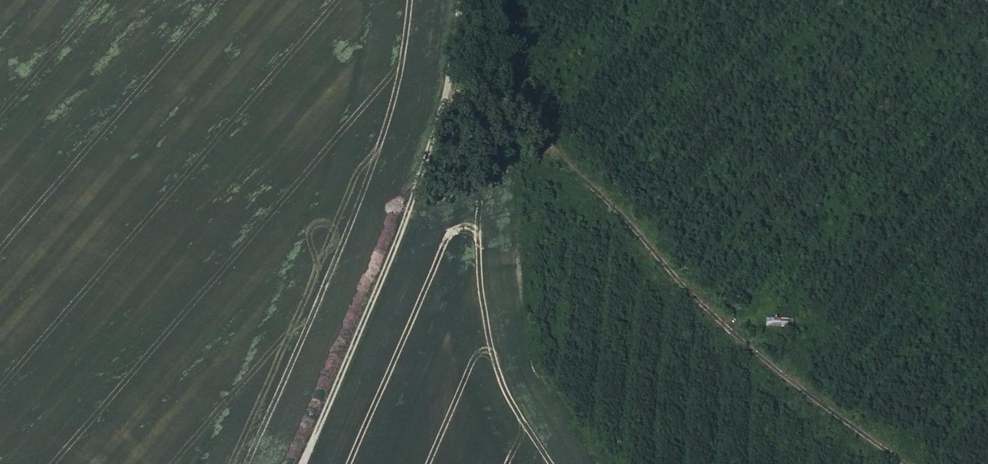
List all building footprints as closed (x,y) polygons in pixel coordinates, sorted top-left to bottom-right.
[(791,326),(792,317),(765,316),(764,324),(791,326)]
